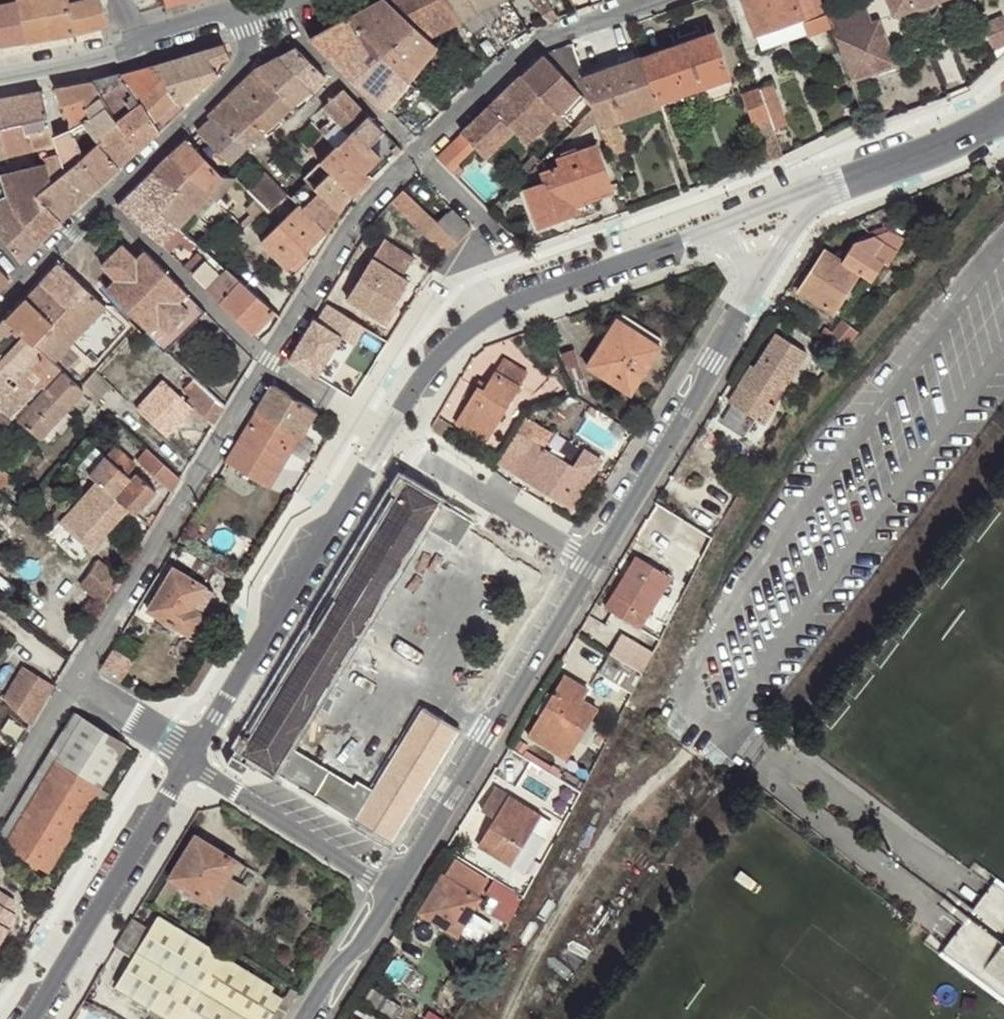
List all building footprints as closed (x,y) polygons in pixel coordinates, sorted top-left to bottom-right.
[(27,42),(20,0),(0,0),(0,46),(27,42)] [(27,42),(50,38),(44,0),(20,0),(27,42)] [(70,0),(44,0),(50,38),(68,35),(79,33),(108,24),(102,0),(82,0),(70,3),(70,0)] [(417,28),(386,0),(384,0),(348,19),(384,55),(417,28)] [(417,0),(386,0),(417,28),(428,37),(457,23),(441,0),(423,11),(417,0)] [(423,11),(441,0),(457,23),(464,20),(451,0),(417,0),(423,11)] [(464,20),(485,9),(505,40),(526,27),(510,0),(451,0),(464,20)] [(547,22),(559,18),(547,0),(535,0),(547,22)] [(797,0),(744,0),(758,37),(804,20),(797,0)] [(832,28),(869,14),(864,0),(843,0),(824,7),(832,28)] [(895,16),(918,9),(923,8),(927,8),(931,7),(936,4),(939,1),(943,0),(889,0),(895,16)] [(832,28),(848,73),(893,56),(876,11),(869,14),(832,28)] [(1001,18),(983,25),(988,37),(1003,30),(1003,24),(1001,18)] [(384,55),(348,19),(310,40),(382,111),(409,80),(384,55)] [(438,47),(428,37),(417,28),(384,55),(409,80),(438,47)] [(716,31),(643,57),(659,104),(732,77),(716,31)] [(225,44),(155,66),(164,79),(163,79),(184,106),(220,74),(232,59),(225,44)] [(583,79),(572,45),(544,55),(592,104),(583,79)] [(297,47),(279,56),(310,91),(326,77),(297,47)] [(592,104),(544,55),(523,75),(539,94),(557,116),(559,117),(572,132),(595,112),(592,104)] [(310,91),(279,56),(255,69),(276,90),(292,107),(310,91)] [(659,104),(643,57),(583,79),(592,104),(595,112),(611,158),(627,152),(616,123),(661,108),(659,104)] [(164,79),(155,66),(122,74),(141,102),(163,79),(164,79)] [(276,90),(255,69),(227,97),(247,117),(264,101),(276,90)] [(95,81),(94,82),(119,119),(141,102),(122,74),(95,81)] [(523,75),(462,133),(476,147),(486,159),(515,134),(525,145),(557,116),(539,94),(523,75)] [(119,119),(139,148),(187,109),(184,106),(163,79),(141,102),(119,119)] [(94,82),(55,90),(70,121),(72,131),(79,128),(83,132),(89,128),(96,137),(119,119),(94,82)] [(773,83),(760,88),(770,118),(771,120),(784,115),(773,83)] [(770,118),(760,88),(744,94),(755,124),(770,118)] [(279,119),(292,107),(276,90),(264,101),(279,119)] [(368,117),(343,90),(323,108),(334,118),(350,134),(368,117)] [(1,131),(27,124),(30,133),(51,128),(43,92),(0,100),(0,128),(1,131)] [(263,133),(247,117),(227,97),(210,115),(212,118),(245,149),(263,133)] [(264,101),(247,117),(263,133),(279,119),(264,101)] [(401,152),(368,117),(350,134),(336,147),(323,158),(320,162),(331,172),(314,188),(341,211),(352,193),(355,196),(401,152)] [(245,149),(212,118),(198,132),(229,164),(245,149)] [(336,147),(350,134),(334,118),(319,131),(323,135),(336,147)] [(764,149),(779,142),(771,120),(770,118),(755,124),(764,149)] [(99,141),(120,166),(139,148),(119,119),(96,137),(99,141)] [(51,128),(30,133),(35,149),(41,148),(46,163),(50,183),(84,156),(72,132),(72,131),(70,121),(52,136),(51,128)] [(27,124),(1,131),(8,156),(35,149),(30,133),(27,124)] [(0,131),(0,158),(8,156),(1,131),(0,131)] [(476,147),(462,133),(437,157),(451,171),(476,147)] [(323,158),(336,147),(323,135),(313,145),(323,158)] [(222,174),(188,139),(171,156),(209,194),(223,178),(222,174)] [(84,156),(50,183),(36,195),(62,220),(120,166),(99,141),(84,156)] [(553,213),(575,206),(613,192),(597,145),(558,158),(560,166),(541,173),(544,183),(525,190),(539,227),(557,221),(553,213)] [(209,194),(171,156),(154,173),(178,192),(161,210),(179,227),(209,194)] [(308,182),(314,188),(331,172),(320,162),(304,179),(308,182)] [(178,192),(154,173),(137,189),(161,210),(178,192)] [(0,174),(0,233),(20,260),(40,241),(15,209),(0,174)] [(284,191),(270,175),(252,191),(258,199),(266,207),(284,191)] [(209,194),(217,202),(237,176),(225,177),(223,178),(209,194)] [(328,232),(341,211),(314,188),(308,182),(292,198),(299,206),(327,233),(328,232)] [(198,244),(187,234),(179,227),(161,210),(137,189),(118,206),(162,245),(172,235),(179,243),(191,252),(198,244)] [(390,203),(410,221),(423,208),(404,189),(390,203)] [(270,211),(288,194),(284,191),(266,207),(270,211)] [(187,234),(217,202),(209,194),(179,227),(187,234)] [(15,209),(40,241),(62,220),(36,195),(15,209)] [(256,217),(266,207),(258,199),(247,209),(256,217)] [(327,233),(299,206),(261,242),(289,270),(327,233)] [(578,214),(575,206),(553,213),(557,221),(578,214)] [(425,235),(446,255),(473,227),(453,207),(438,222),(425,235)] [(410,221),(425,235),(438,222),(423,208),(410,221)] [(870,239),(886,234),(886,226),(867,232),(870,239)] [(890,229),(886,234),(870,239),(853,244),(841,264),(823,253),(798,293),(833,316),(860,274),(872,282),(884,264),(889,267),(906,240),(890,229)] [(172,235),(162,245),(170,252),(179,243),(172,235)] [(377,260),(406,278),(418,260),(389,241),(377,260)] [(165,353),(207,311),(146,249),(137,259),(122,244),(101,264),(116,280),(106,290),(147,331),(144,334),(165,353)] [(201,253),(186,267),(193,275),(208,260),(201,253)] [(228,268),(213,255),(208,260),(193,275),(208,289),(228,268)] [(377,260),(373,258),(347,299),(384,322),(410,281),(406,278),(377,260)] [(106,306),(60,263),(42,282),(69,308),(35,345),(53,362),(106,306)] [(0,268),(0,289),(10,279),(0,268)] [(208,289),(253,334),(275,311),(228,268),(208,289)] [(69,308),(42,282),(6,320),(35,345),(69,308)] [(388,342),(325,301),(315,319),(330,329),(349,342),(377,360),(388,342)] [(330,329),(315,319),(299,345),(314,356),(330,329)] [(632,395),(662,348),(618,319),(587,366),(632,395)] [(818,335),(844,351),(860,332),(845,319),(832,332),(826,326),(818,335)] [(53,362),(35,345),(6,320),(0,326),(0,367),(35,398),(62,369),(53,362)] [(784,378),(790,382),(808,353),(777,333),(755,367),(751,365),(738,385),(739,386),(729,402),(766,425),(776,408),(768,403),(778,387),(784,378)] [(377,360),(349,342),(338,360),(366,377),(377,360)] [(314,356),(299,345),(290,359),(306,369),(314,356)] [(575,349),(558,354),(575,395),(590,392),(575,349)] [(484,390),(478,387),(457,421),(488,440),(528,373),(504,359),(488,384),(484,390)] [(0,367),(0,412),(10,421),(13,417),(15,418),(35,398),(0,367)] [(66,372),(62,369),(35,398),(15,418),(20,423),(41,440),(85,390),(66,372)] [(785,392),(790,382),(784,378),(778,387),(785,392)] [(225,408),(225,407),(194,379),(184,389),(192,398),(188,402),(213,426),(225,408)] [(482,380),(478,387),(484,390),(488,384),(482,380)] [(291,452),(316,411),(273,384),(226,461),(260,483),(283,447),(291,452)] [(10,421),(0,412),(0,433),(10,421)] [(515,474),(535,442),(530,439),(510,472),(515,474)] [(574,466),(535,442),(515,474),(573,510),(603,461),(584,449),(574,466)] [(129,506),(137,513),(157,492),(132,470),(137,463),(118,446),(108,457),(96,447),(79,466),(97,482),(129,506)] [(268,488),(291,452),(283,447),(260,483),(268,488)] [(173,492),(182,478),(148,449),(138,460),(173,492)] [(13,477),(1,467),(0,468),(0,487),(2,489),(13,477)] [(236,746),(275,772),(291,746),(422,527),(438,501),(397,476),(236,746)] [(90,549),(129,506),(97,482),(59,522),(90,549)] [(473,522),(438,501),(422,527),(457,549),(472,524),(473,522)] [(41,529),(47,535),(56,526),(50,520),(41,529)] [(641,630),(673,577),(638,556),(606,608),(641,630)] [(98,558),(90,571),(113,590),(121,577),(98,558)] [(193,608),(206,586),(174,567),(149,610),(189,636),(198,630),(202,622),(203,613),(193,608)] [(214,592),(206,586),(193,608),(203,613),(214,592)] [(643,673),(653,652),(622,634),(611,653),(643,673)] [(643,673),(611,653),(599,673),(633,692),(643,673)] [(5,699),(31,725),(55,685),(24,666),(5,699)] [(584,718),(590,721),(598,708),(584,699),(589,690),(565,675),(529,735),(566,757),(578,738),(574,735),(584,718)] [(319,776),(309,793),(389,843),(460,728),(423,705),(373,789),(368,795),(356,786),(350,795),(319,776)] [(100,787),(128,743),(76,711),(52,749),(61,755),(5,847),(30,862),(27,869),(44,879),(91,801),(101,807),(109,793),(100,787)] [(578,738),(590,721),(584,718),(574,735),(578,738)] [(291,746),(275,772),(309,793),(319,776),(350,795),(356,786),(353,784),(291,746)] [(5,847),(61,755),(52,749),(0,835),(0,844),(5,847)] [(532,793),(549,797),(555,770),(539,766),(532,793)] [(368,795),(373,789),(356,779),(353,784),(356,786),(368,795)] [(495,818),(483,837),(489,841),(485,848),(524,873),(545,839),(532,830),(541,816),(495,788),(482,810),(495,818)] [(197,833),(171,875),(181,882),(214,902),(241,860),(197,833)] [(489,841),(483,837),(478,844),(485,848),(489,841)] [(249,865),(241,860),(214,902),(222,908),(232,893),(237,896),(244,883),(239,880),(249,865)] [(171,875),(163,888),(173,895),(181,882),(171,875)] [(459,938),(483,899),(442,875),(419,913),(459,938)] [(523,897),(494,878),(487,893),(514,911),(523,897)] [(975,911),(980,915),(998,892),(1003,896),(1003,886),(998,882),(975,911)] [(163,888),(152,907),(162,912),(173,895),(163,888)] [(9,929),(7,927),(16,915),(8,909),(14,898),(0,890),(0,944),(9,929)] [(1003,989),(1003,896),(998,892),(980,915),(975,911),(973,914),(970,918),(968,921),(966,923),(971,927),(954,950),(1003,989)] [(16,899),(14,898),(8,909),(16,915),(17,914),(16,899)] [(142,905),(116,946),(133,958),(113,989),(101,983),(91,999),(125,1018),(149,1018),(152,1013),(161,1018),(268,1018),(280,999),(281,996),(273,990),(274,987),(142,905)] [(966,923),(947,945),(940,955),(1003,1002),(1003,989),(954,950),(971,927),(966,923)] [(291,1006),(300,991),(289,983),(281,996),(280,999),(291,1006)] [(467,999),(446,984),(425,1018),(456,1018),(467,999)] [(364,1000),(394,1018),(402,1007),(372,988),(364,1000)] [(280,999),(268,1018),(283,1018),(291,1006),(280,999)]
